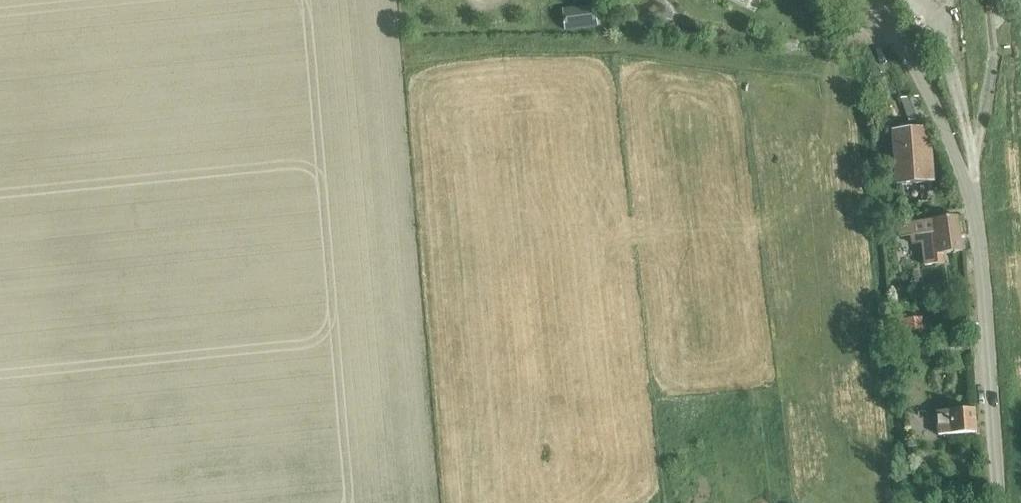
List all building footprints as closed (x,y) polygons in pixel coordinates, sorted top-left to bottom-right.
[(596,5),(562,9),(564,30),(598,26),(596,5)] [(893,131),(896,185),(932,182),(929,129),(917,95),(900,97),(908,121),(914,121),(917,129),(893,131)] [(944,254),(960,252),(956,218),(897,226),(899,235),(909,234),(911,244),(921,243),(924,264),(945,262),(944,254)] [(897,320),(898,332),(923,330),(922,317),(897,320)] [(973,408),(936,411),(937,437),(975,434),(973,408)]
